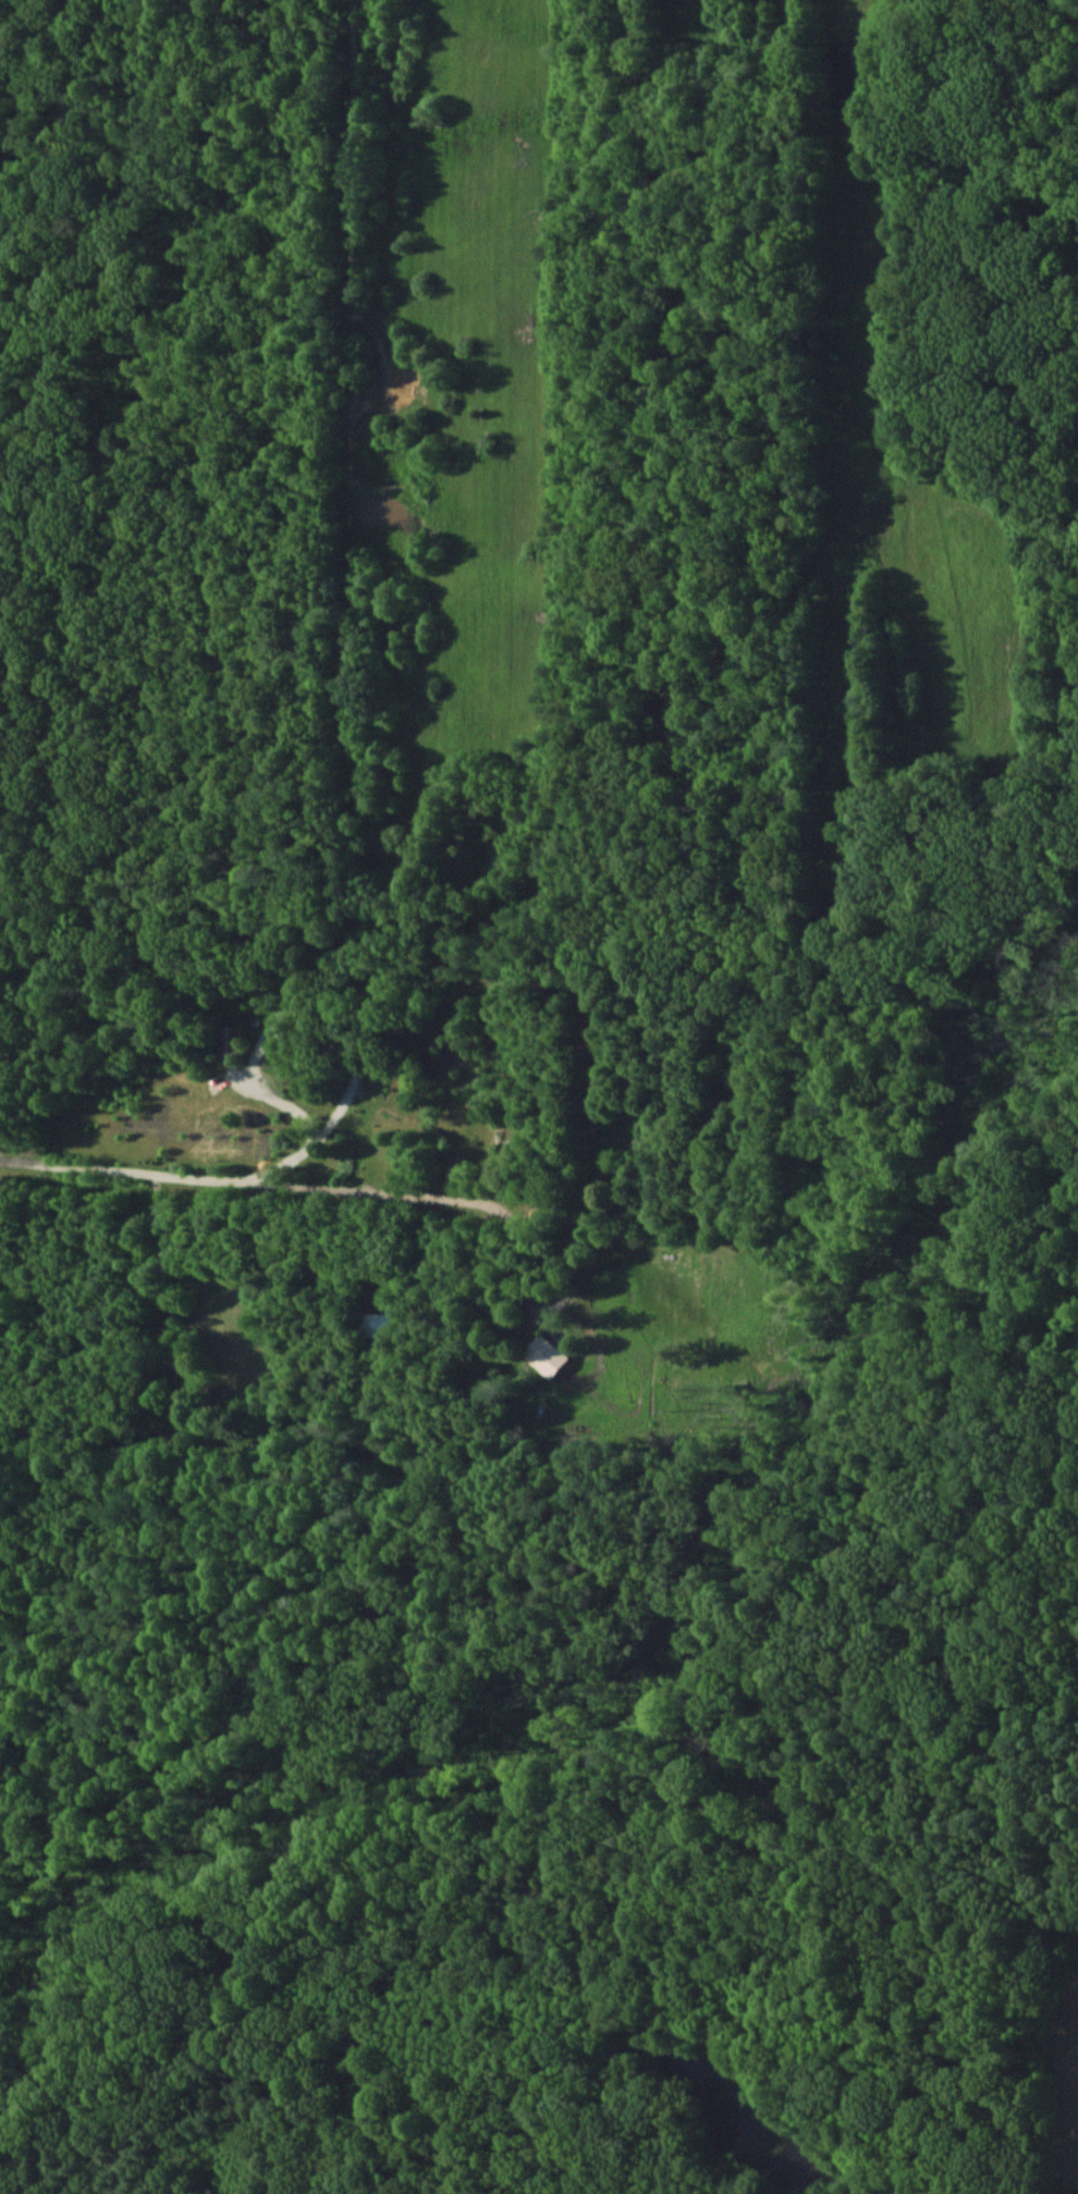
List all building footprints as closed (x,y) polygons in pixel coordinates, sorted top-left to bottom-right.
[(242,1026),(223,1025),(222,1051),(241,1052),(242,1026)] [(572,1357),(543,1333),(524,1355),(553,1379),(572,1357)]
